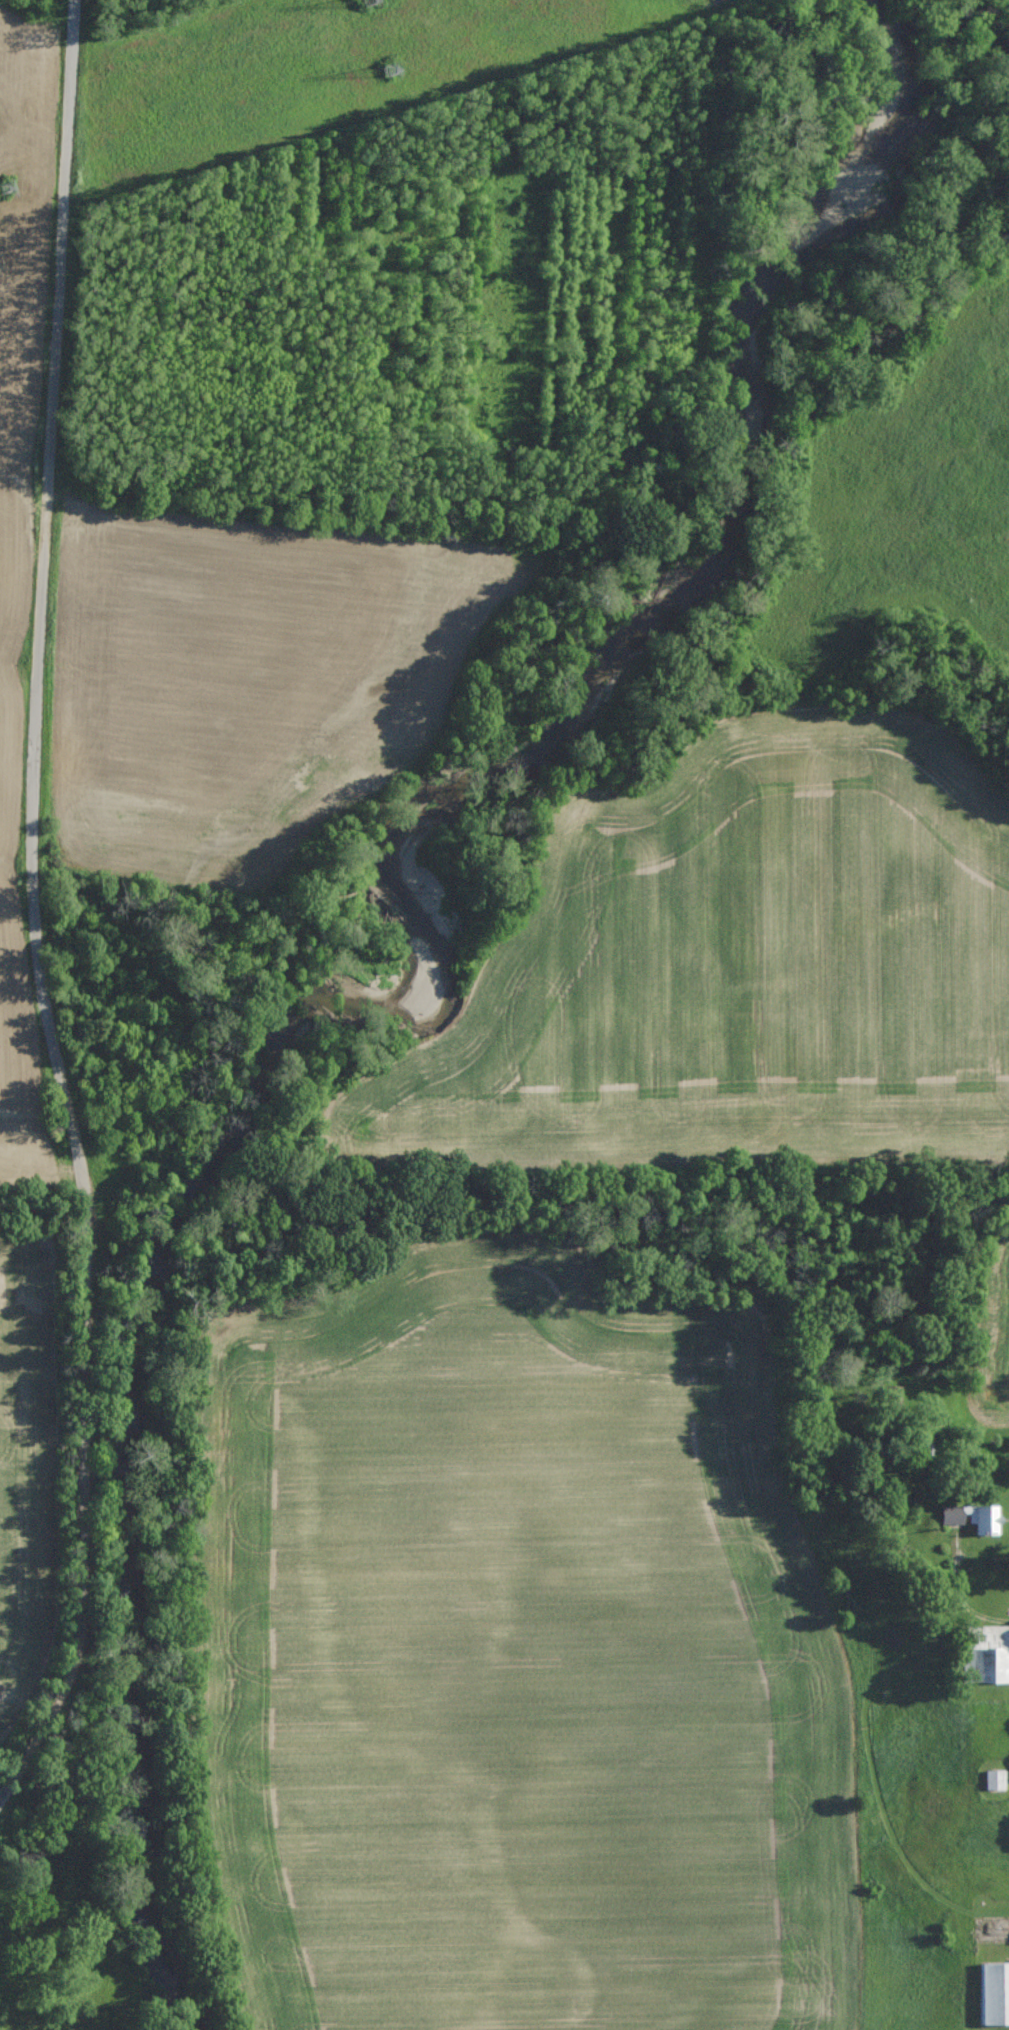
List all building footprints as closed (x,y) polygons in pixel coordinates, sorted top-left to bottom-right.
[(941,1506),(941,1524),(967,1524),(967,1523),(976,1523),(976,1534),(999,1534),(999,1506),(941,1506)] [(1008,1682),(1008,1626),(965,1626),(965,1682),(1008,1682)] [(1005,1789),(1005,1770),(986,1770),(986,1789),(1005,1789)] [(982,2025),(1008,2025),(1008,1963),(982,1963),(982,2025)]
